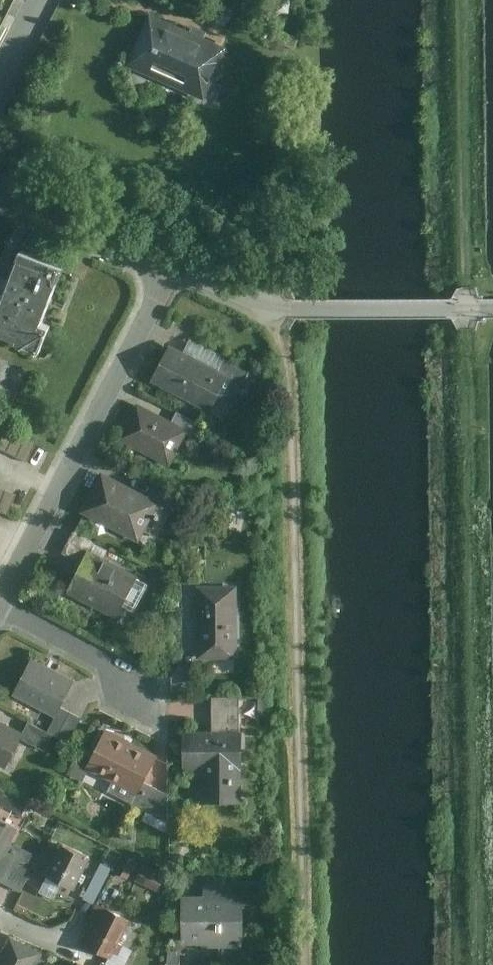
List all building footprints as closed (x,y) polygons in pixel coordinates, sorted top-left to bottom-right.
[(227,47),(149,15),(127,67),(204,100),(227,47)] [(75,260),(27,243),(13,282),(6,279),(0,277),(2,272),(0,272),(0,330),(49,349),(62,316),(54,313),(75,260)] [(222,368),(174,344),(154,382),(214,413),(232,377),(234,374),(222,368)] [(227,357),(222,368),(234,374),(232,377),(246,382),(252,370),(227,357)] [(175,420),(140,402),(121,439),(172,465),(188,434),(191,428),(175,420)] [(180,412),(175,420),(191,428),(188,434),(197,438),(204,425),(180,412)] [(38,442),(2,423),(0,426),(0,449),(28,463),(38,442)] [(151,496),(104,471),(83,511),(141,542),(154,517),(162,502),(151,496)] [(157,486),(151,496),(162,502),(154,517),(170,524),(182,499),(157,486)] [(0,487),(0,511),(10,515),(18,495),(0,487)] [(142,576),(92,550),(70,591),(120,618),(142,576)] [(241,659),(241,586),(199,586),(200,659),(241,659)] [(76,681),(34,659),(15,696),(57,717),(63,707),(76,681)] [(215,731),(242,731),(242,697),(215,698),(215,731)] [(83,718),(63,707),(57,717),(49,733),(56,736),(70,743),(83,718)] [(0,721),(0,765),(7,769),(22,739),(25,733),(0,721)] [(30,723),(25,733),(22,739),(48,752),(56,736),(49,733),(30,723)] [(160,756),(108,728),(87,768),(140,795),(149,777),(160,756)] [(215,731),(186,731),(186,772),(204,772),(204,805),(247,805),(246,731),(242,731),(215,731)] [(171,788),(149,777),(140,795),(135,804),(172,823),(171,788)] [(0,819),(0,881),(24,892),(35,869),(6,856),(20,829),(0,819)] [(77,892),(93,859),(64,845),(59,854),(51,872),(48,878),(77,892)] [(51,872),(59,854),(46,849),(38,866),(51,872)] [(129,878),(137,860),(128,856),(120,873),(129,878)] [(168,875),(142,862),(135,876),(161,889),(168,875)] [(97,901),(112,869),(101,863),(85,895),(97,901)] [(207,897),(186,898),(186,947),(247,946),(247,897),(236,897),(236,884),(207,884),(207,897)] [(98,930),(109,909),(99,904),(88,925),(98,930)] [(89,946),(112,959),(132,921),(109,909),(98,930),(89,946)] [(44,954),(11,937),(0,958),(0,964),(39,964),(44,954)]
